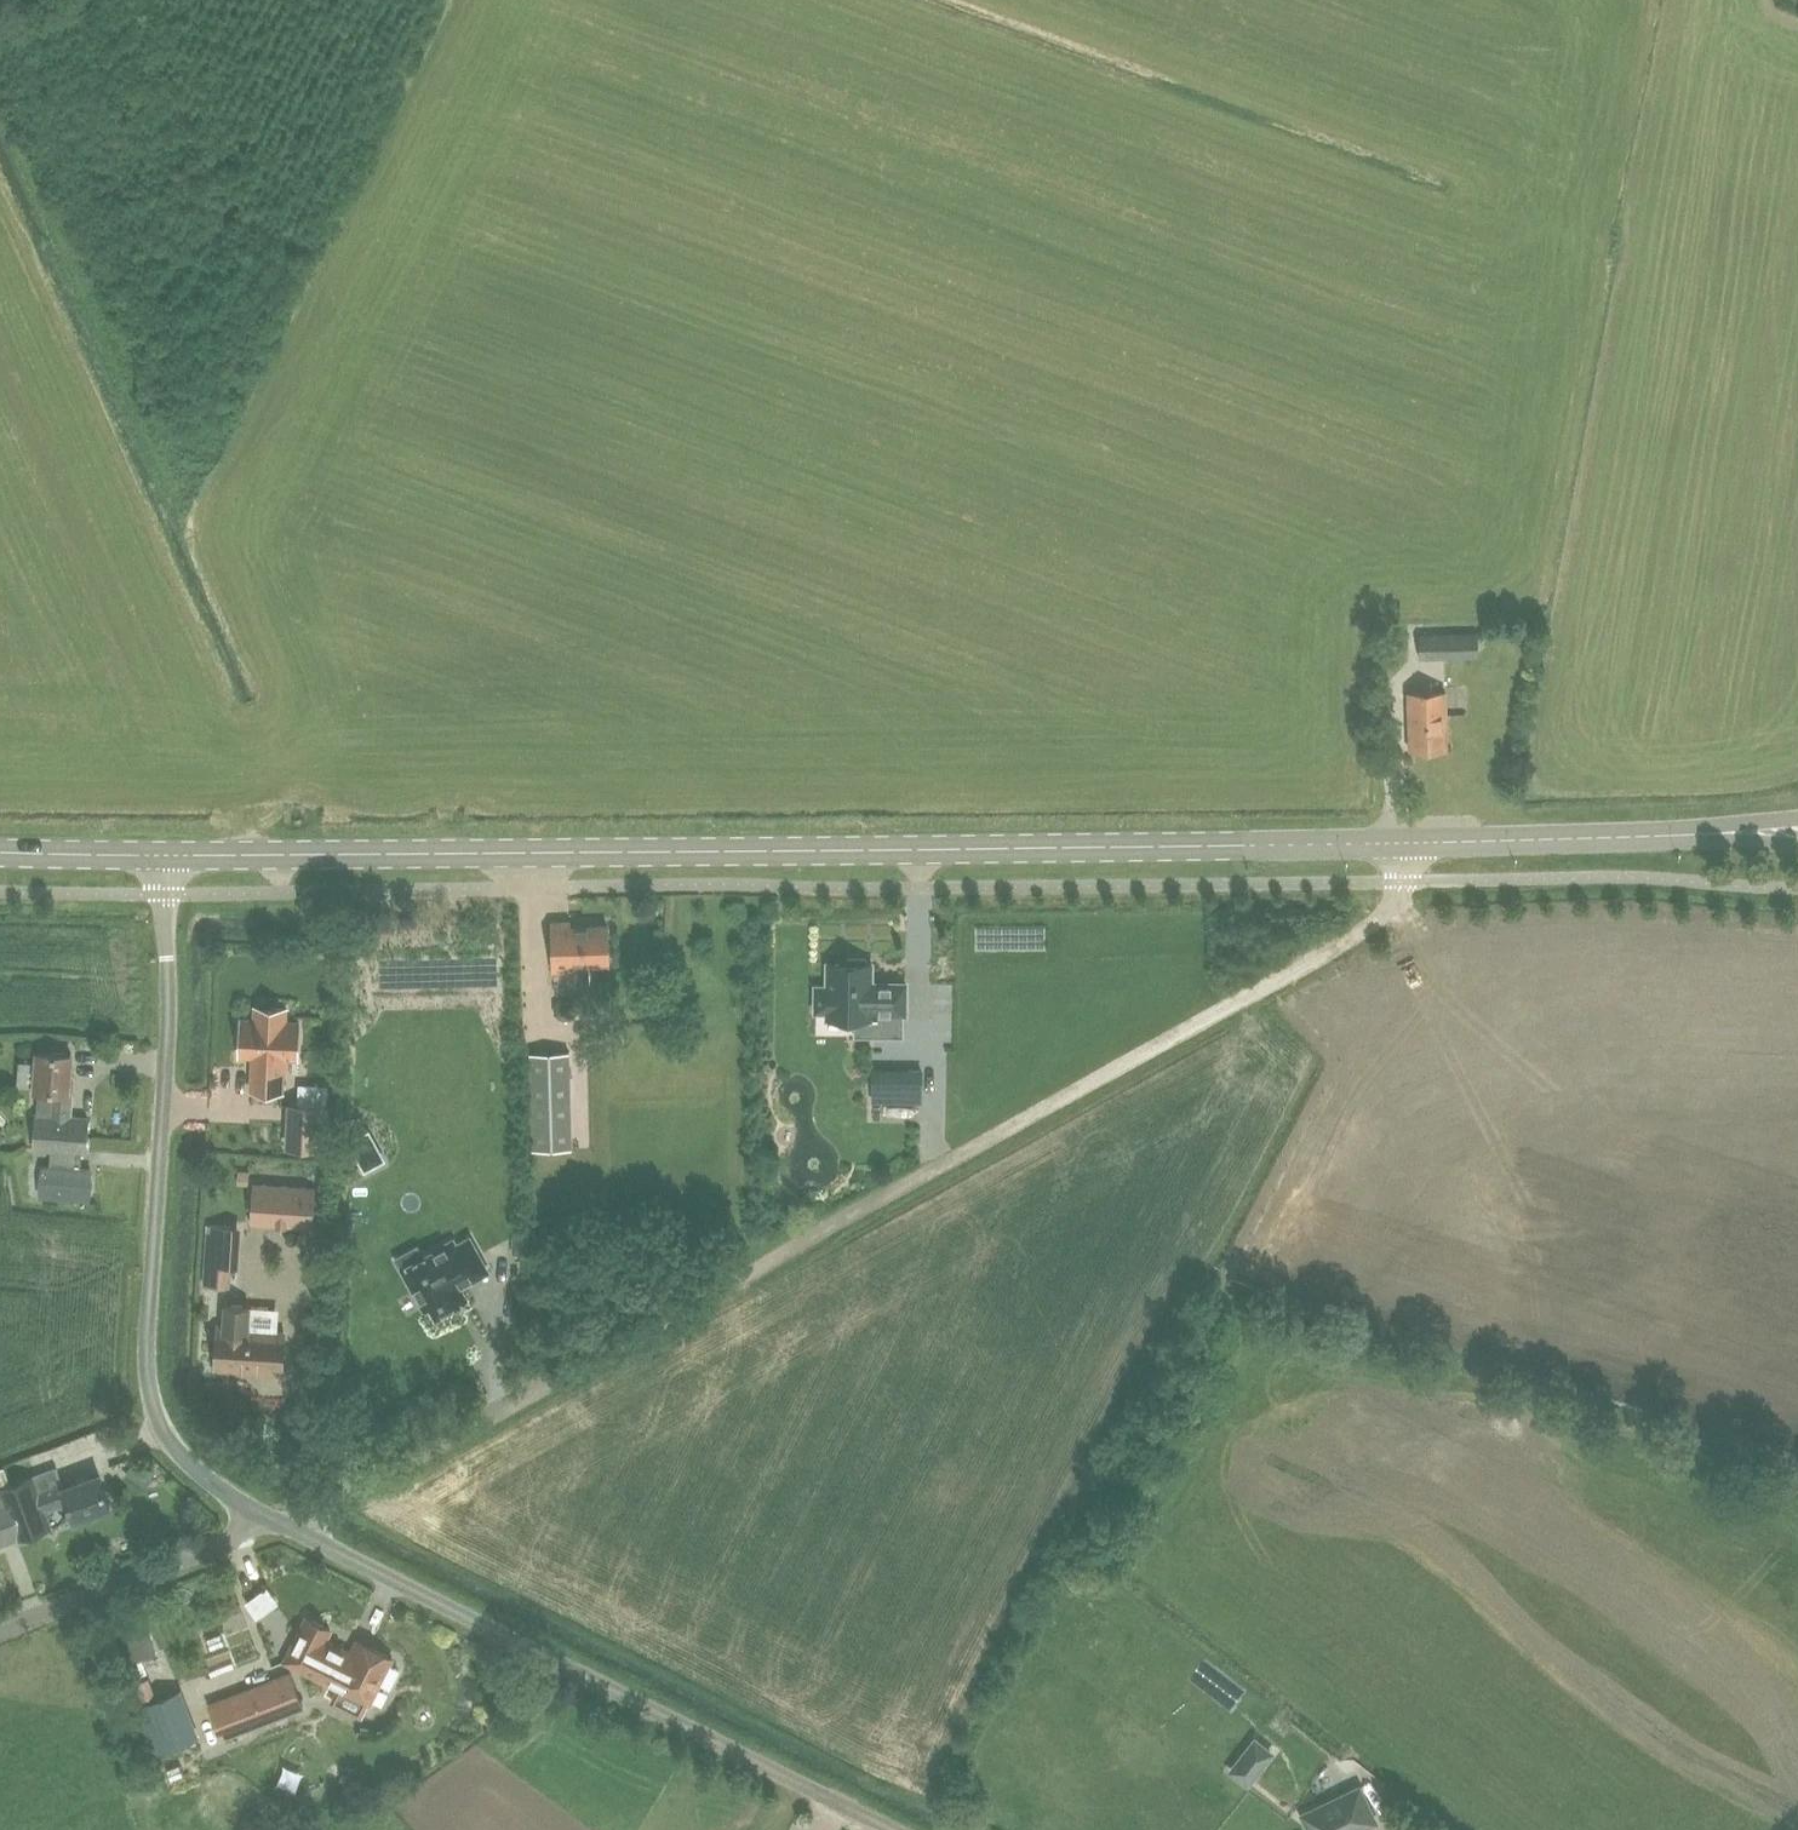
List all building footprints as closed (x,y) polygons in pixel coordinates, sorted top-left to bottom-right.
[(1478,632),(1425,633),(1420,633),(1420,658),(1479,657),(1478,632)] [(1409,692),(1410,749),(1448,748),(1446,691),(1409,692)] [(572,964),(609,963),(608,924),(570,926),(570,921),(552,921),(553,970),(572,969),(572,964)] [(827,1017),(854,1018),(854,1036),(904,1036),(904,1013),(906,1013),(906,982),(872,982),(872,962),(866,962),(866,957),(847,957),(847,962),(828,962),(827,985),(816,985),(815,1010),(827,1010),(827,1017)] [(287,1007),(269,1006),(268,1020),(241,1019),(240,1055),(254,1056),(254,1063),(252,1063),(251,1089),(283,1091),(284,1064),(282,1064),(283,1057),(298,1058),(299,1021),(286,1021),(287,1007)] [(75,1081),(70,1081),(72,1053),(38,1050),(35,1089),(38,1089),(37,1111),(36,1111),(33,1149),(87,1153),(90,1115),(73,1114),(75,1081)] [(572,1148),(569,1051),(530,1052),(533,1149),(572,1148)] [(922,1070),(893,1070),(893,1099),(921,1099),(922,1070)] [(298,1104),(296,1147),(325,1148),(327,1105),(298,1104)] [(91,1169),(50,1166),(42,1166),(40,1195),(89,1198),(91,1169)] [(254,1182),(251,1222),(313,1226),(315,1186),(254,1182)] [(233,1266),(250,1266),(251,1225),(218,1224),(217,1288),(233,1288),(233,1266)] [(459,1286),(472,1279),(487,1271),(469,1238),(456,1245),(453,1240),(422,1257),(424,1262),(405,1273),(425,1308),(431,1304),(433,1308),(431,1310),(436,1319),(453,1309),(452,1307),(466,1299),(459,1286)] [(527,1238),(513,1238),(513,1251),(527,1251),(527,1238)] [(248,1329),(250,1306),(250,1304),(225,1303),(224,1324),(219,1324),(216,1369),(281,1373),(284,1331),(248,1329)] [(52,1526),(46,1510),(68,1502),(76,1524),(113,1511),(99,1474),(40,1496),(33,1476),(0,1489),(5,1502),(0,1504),(0,1546),(52,1526)] [(307,1617),(286,1660),(303,1669),(339,1687),(332,1701),(362,1716),(369,1702),(370,1702),(381,1680),(390,1685),(399,1667),(390,1663),(393,1656),(358,1639),(351,1652),(325,1639),(330,1628),(307,1617)] [(156,1654),(148,1633),(114,1646),(122,1667),(156,1654)] [(291,1673),(287,1675),(210,1705),(222,1736),(303,1705),(291,1673)] [(182,1689),(134,1708),(152,1754),(199,1736),(182,1689)] [(1271,1752),(1256,1740),(1233,1769),(1248,1781),(1271,1752)] [(1328,1805),(1307,1815),(1314,1829),(1351,1829),(1373,1820),(1359,1790),(1337,1801),(1331,1789),(1323,1793),(1328,1805)]
